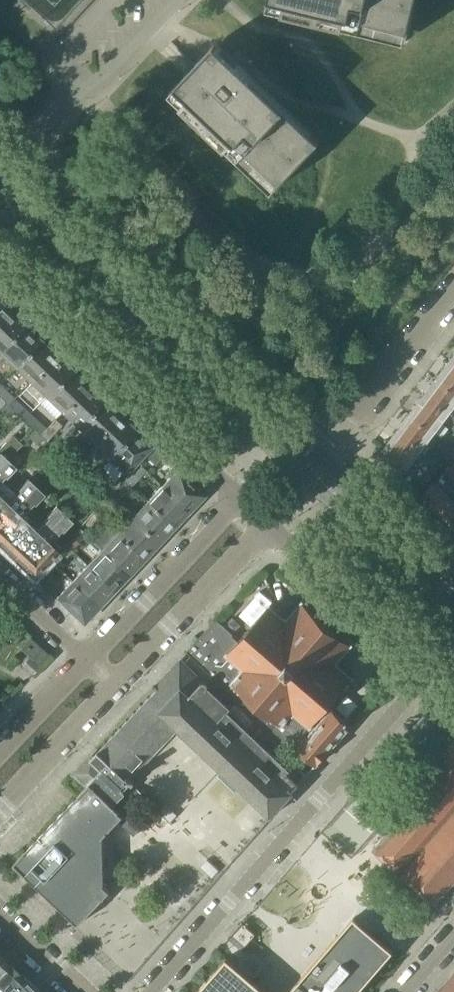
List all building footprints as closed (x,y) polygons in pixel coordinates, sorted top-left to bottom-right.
[(266,8),(405,42),(415,0),(268,0),(266,8)] [(315,137),(247,73),(223,50),(219,54),(214,49),(218,45),(216,43),(169,92),(273,191),(319,142),(315,137)] [(23,325),(7,309),(0,317),(0,349),(23,325)] [(13,367),(39,339),(23,325),(0,349),(0,355),(13,367)] [(13,367),(28,381),(54,354),(39,339),(13,367)] [(28,381),(44,397),(71,369),(54,354),(28,381)] [(437,378),(453,391),(453,364),(450,361),(437,378)] [(44,397),(50,402),(61,412),(87,385),(71,369),(44,397)] [(423,396),(450,417),(453,412),(453,409),(452,408),(453,406),(453,391),(437,378),(423,396)] [(8,404),(13,398),(0,385),(0,396),(4,400),(6,402),(8,404)] [(61,412),(76,427),(103,400),(87,385),(61,412)] [(423,396),(409,414),(434,433),(442,422),(445,424),(450,417),(423,396)] [(20,415),(23,418),(29,413),(13,398),(8,404),(14,410),(20,415)] [(92,442),(93,441),(119,415),(103,400),(76,427),(92,442)] [(6,402),(0,409),(8,417),(14,410),(8,404),(6,402)] [(23,418),(35,429),(40,434),(46,428),(30,413),(29,413),(23,418)] [(409,414),(395,433),(422,454),(429,445),(426,443),(434,433),(409,414)] [(93,441),(109,456),(134,429),(119,415),(93,441)] [(40,434),(43,437),(46,440),(60,425),(54,419),(46,428),(40,434)] [(40,434),(35,429),(29,436),(37,443),(43,437),(40,434)] [(134,429),(109,456),(125,471),(150,445),(134,429)] [(422,454),(395,433),(382,449),(407,468),(415,457),(418,459),(422,454)] [(7,459),(21,444),(11,435),(0,447),(0,466),(7,459)] [(45,443),(54,451),(60,444),(52,436),(45,443)] [(54,451),(64,460),(70,466),(78,458),(62,443),(60,444),(54,451)] [(170,477),(161,486),(187,511),(203,494),(173,466),(153,448),(138,464),(145,471),(147,473),(155,463),(170,477)] [(78,458),(70,466),(75,471),(79,474),(86,466),(78,458)] [(3,476),(5,477),(15,467),(7,459),(0,466),(0,479),(3,476)] [(70,466),(64,460),(57,468),(68,478),(75,471),(70,466)] [(138,464),(122,480),(129,486),(145,471),(138,464)] [(452,468),(448,465),(443,471),(453,480),(453,470),(452,468)] [(411,478),(404,472),(403,471),(398,479),(405,485),(411,478)] [(35,485),(27,478),(17,489),(18,490),(6,503),(0,497),(0,522),(35,485)] [(129,486),(122,480),(108,495),(115,501),(129,486)] [(445,520),(453,510),(453,491),(453,490),(449,490),(446,493),(433,482),(420,498),(445,520)] [(4,547),(27,522),(20,515),(32,503),(33,504),(43,493),(35,485),(0,522),(0,543),(4,547)] [(161,486),(146,502),(172,527),(187,511),(161,486)] [(146,502),(132,517),(158,542),(172,527),(146,502)] [(4,547),(18,561),(63,513),(55,505),(45,516),(47,517),(35,529),(27,522),(4,547)] [(98,506),(93,512),(101,519),(106,513),(98,506)] [(445,520),(453,528),(453,510),(445,520)] [(101,519),(93,512),(78,528),(86,535),(101,519)] [(63,513),(18,561),(33,575),(34,574),(42,582),(57,566),(49,558),(57,550),(49,542),(60,531),(62,532),(72,521),(63,513)] [(132,517),(116,534),(142,559),(158,542),(132,517)] [(93,541),(101,549),(128,574),(142,559),(116,534),(107,526),(93,541)] [(77,529),(58,549),(66,557),(77,545),(85,536),(77,529)] [(101,549),(87,565),(113,589),(128,574),(101,549)] [(87,565),(72,580),(98,605),(113,589),(87,565)] [(98,605),(72,580),(57,597),(82,622),(98,605)] [(188,654),(189,653),(196,660),(228,688),(233,682),(279,722),(274,728),(274,729),(268,735),(281,747),(287,740),(294,746),(327,707),(352,678),(335,663),(335,662),(337,660),(351,644),(337,633),(344,625),(322,606),(316,614),(302,602),(288,620),(286,620),(269,606),(238,642),(233,637),(233,633),(230,631),(217,619),(186,652),(188,654)] [(37,664),(47,653),(30,637),(20,648),(37,664)] [(97,750),(97,751),(132,784),(133,784),(132,784),(134,782),(128,776),(147,756),(148,757),(149,756),(148,755),(154,748),(155,749),(156,748),(155,747),(162,741),(163,742),(165,739),(164,739),(176,726),(179,729),(178,730),(179,731),(180,729),(219,767),(222,769),(270,814),(307,775),(295,764),(288,771),(227,715),(231,711),(207,688),(208,687),(209,686),(209,685),(208,684),(208,683),(207,682),(206,682),(205,682),(204,682),(203,682),(202,683),(181,664),(167,678),(174,685),(168,691),(168,690),(167,690),(156,685),(155,686),(154,685),(153,687),(156,689),(155,690),(156,691),(101,749),(97,750)] [(294,746),(303,755),(316,766),(350,726),(332,709),(331,710),(327,707),(294,746)] [(89,784),(119,812),(121,810),(114,804),(132,784),(97,751),(97,752),(78,773),(77,778),(81,781),(85,781),(89,784)] [(303,755),(295,764),(307,775),(316,766),(303,755)] [(442,768),(372,849),(434,902),(453,880),(453,778),(442,768)] [(139,831),(119,812),(89,784),(77,797),(78,797),(75,800),(74,799),(73,800),(74,801),(65,810),(64,809),(63,810),(64,811),(55,821),(54,820),(53,821),(54,822),(45,831),(44,830),(44,831),(44,832),(35,842),(35,841),(34,842),(34,843),(25,852),(14,864),(26,875),(36,884),(35,885),(36,885),(46,894),(45,895),(46,895),(47,895),(56,904),(57,905),(57,904),(67,913),(66,914),(67,915),(68,914),(77,923),(76,924),(77,925),(110,891),(104,886),(103,872),(104,872),(104,871),(103,871),(103,852),(104,852),(104,851),(103,851),(102,837),(103,837),(118,821),(134,836),(139,831)] [(147,799),(137,790),(131,797),(140,806),(147,799)] [(177,815),(165,805),(158,812),(170,823),(177,815)] [(200,867),(212,878),(219,871),(207,860),(200,867)] [(393,951),(392,951),(354,917),(289,991),(358,991),(393,951)] [(242,924),(229,938),(241,950),(255,935),(242,924)] [(197,991),(266,991),(227,958),(197,991)] [(0,971),(0,991),(2,991),(20,974),(8,962),(0,971)] [(20,974),(2,991),(31,991),(35,988),(20,974)] [(438,991),(453,991),(453,985),(448,980),(438,991)]
